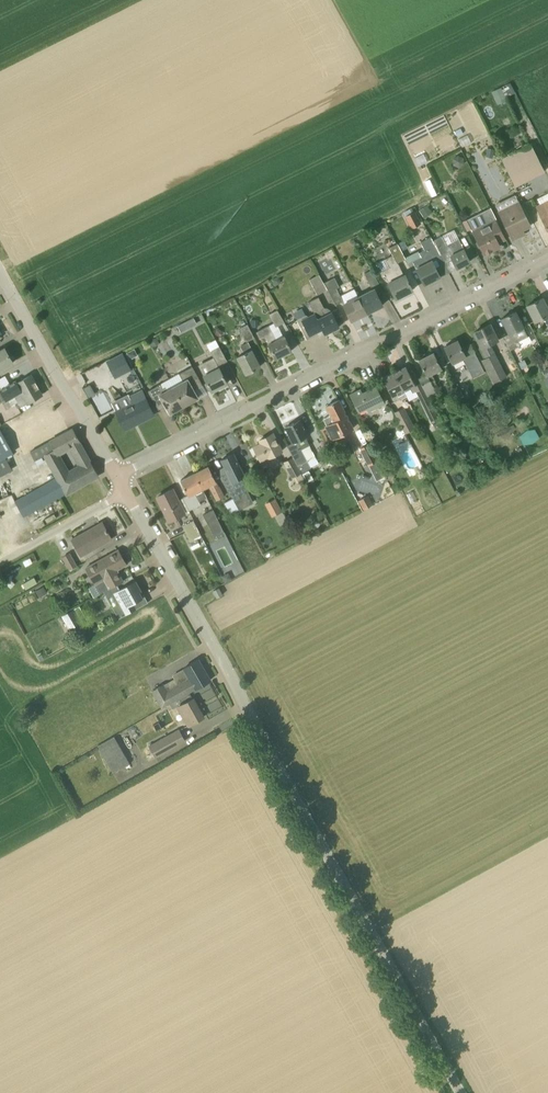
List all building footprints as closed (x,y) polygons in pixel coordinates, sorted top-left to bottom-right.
[(460,128),(454,131),(457,137),(463,134),(460,128)] [(545,171),(531,144),(502,159),(515,186),(545,171)] [(495,149),(488,148),(486,157),(493,158),(495,149)] [(536,207),(547,231),(547,201),(536,207)] [(530,226),(519,203),(499,212),(513,240),(520,236),(518,232),(530,226)] [(424,218),(432,213),(427,206),(419,211),(424,218)] [(415,211),(405,217),(411,229),(422,223),(415,211)] [(470,219),(463,223),(466,229),(473,226),(470,219)] [(500,246),(498,242),(505,239),(495,220),(473,231),(477,240),(475,243),(478,248),(481,248),(484,254),(500,246)] [(440,255),(441,257),(449,253),(457,268),(470,261),(459,239),(446,245),(442,236),(434,240),(441,254),(440,255)] [(441,257),(440,255),(435,245),(431,237),(421,242),(425,250),(419,253),(418,251),(405,258),(405,259),(408,264),(413,261),(424,284),(440,276),(432,261),(441,257)] [(398,263),(405,259),(405,258),(397,243),(389,248),(393,256),(387,258),(391,266),(382,271),(385,278),(387,276),(390,282),(388,283),(396,298),(412,290),(404,275),(398,263)] [(359,297),(367,313),(383,305),(375,289),(380,286),(372,271),(364,274),(372,290),(359,297)] [(327,290),(324,283),(319,275),(309,280),(317,295),(327,290)] [(279,276),(272,279),(275,286),(279,284),(280,280),(279,276)] [(351,321),(367,313),(359,297),(355,289),(341,296),(337,289),(340,287),(335,278),(324,283),(327,290),(336,306),(342,302),(351,321)] [(319,297),(309,302),(317,317),(310,321),(307,315),(297,320),(307,340),(318,334),(318,332),(323,329),(325,334),(339,327),(332,312),(325,315),(322,309),(324,308),(319,297)] [(542,298),(527,306),(536,323),(544,319),(547,326),(547,309),(542,298)] [(278,310),(269,314),(276,327),(285,323),(278,310)] [(501,319),(509,334),(503,337),(510,350),(520,345),(517,339),(527,334),(523,327),(516,311),(501,319)] [(185,322),(177,326),(180,332),(188,328),(185,322)] [(474,332),(487,358),(482,360),(493,383),(507,376),(494,350),(496,349),(493,343),(498,341),(490,324),(474,332)] [(247,325),(240,329),(247,342),(254,338),(247,325)] [(269,326),(256,332),(260,339),(265,337),(269,344),(276,359),(292,351),(284,336),(276,340),(269,326)] [(485,372),(482,366),(471,345),(462,349),(457,340),(451,344),(451,342),(446,345),(446,346),(444,347),(453,363),(465,357),(467,362),(465,363),(473,378),(485,372)] [(252,350),(248,342),(241,346),(245,353),(237,357),(246,374),(260,366),(252,350)] [(211,351),(214,358),(218,366),(227,362),(219,347),(211,351)] [(13,363),(5,348),(0,351),(0,370),(13,363)] [(134,349),(127,353),(130,360),(138,356),(134,349)] [(123,353),(106,361),(115,379),(132,371),(123,353)] [(436,392),(433,385),(431,382),(435,380),(432,373),(441,368),(433,353),(431,354),(430,353),(425,355),(426,356),(419,360),(427,376),(419,380),(428,396),(436,392)] [(522,370),(528,366),(524,360),(518,363),(522,370)] [(183,381),(173,387),(184,406),(198,398),(192,388),(201,383),(192,366),(179,373),(183,381)] [(411,387),(414,392),(418,390),(406,367),(394,372),(404,391),(411,387)] [(227,383),(219,368),(204,376),(211,391),(227,383)] [(404,391),(394,372),(383,378),(395,402),(399,400),(406,396),(404,391)] [(0,385),(0,404),(3,402),(14,396),(14,395),(21,391),(21,392),(32,386),(36,384),(32,375),(17,383),(16,381),(2,389),(0,385)] [(36,384),(32,386),(21,392),(21,391),(14,395),(14,396),(3,402),(7,409),(15,404),(18,409),(43,395),(36,384)] [(86,393),(93,389),(90,384),(83,388),(86,393)] [(184,406),(173,387),(167,390),(165,387),(162,389),(160,384),(148,391),(157,408),(164,404),(170,414),(184,406)] [(376,386),(369,390),(362,393),(360,389),(350,394),(359,411),(366,407),(368,411),(384,403),(376,386)] [(458,400),(464,397),(460,389),(454,392),(458,400)] [(423,391),(417,394),(432,423),(438,420),(423,391)] [(154,415),(145,397),(116,412),(124,427),(137,421),(138,423),(154,415)] [(353,428),(347,415),(339,400),(326,407),(331,415),(323,419),(327,426),(325,426),(332,439),(353,428)] [(416,427),(404,405),(395,410),(407,431),(416,427)] [(469,410),(461,413),(465,420),(472,417),(469,410)] [(300,420),(286,427),(290,435),(289,436),(293,444),(287,448),(293,459),(298,467),(308,461),(302,450),(309,446),(305,438),(309,436),(305,428),(304,429),(300,420)] [(436,431),(442,428),(439,422),(433,425),(436,431)] [(514,425),(498,432),(500,437),(516,429),(514,425)] [(13,453),(0,429),(0,460),(13,453)] [(57,477),(42,486),(15,502),(23,517),(99,476),(91,461),(73,429),(31,452),(36,461),(46,455),(57,477)] [(269,458),(282,451),(273,434),(260,440),(261,444),(254,448),(261,461),(268,457),(269,458)] [(373,473),(381,469),(368,445),(360,449),(373,473)] [(520,447),(516,449),(521,458),(525,456),(520,447)] [(248,490),(245,484),(241,478),(245,476),(234,453),(221,460),(226,470),(219,473),(233,497),(235,501),(241,499),(241,500),(250,496),(247,491),(248,490)] [(302,474),(298,467),(293,459),(284,464),(293,479),(302,474)] [(194,473),(202,489),(210,485),(217,500),(224,497),(219,487),(218,487),(216,482),(208,466),(194,473)] [(308,471),(303,474),(307,482),(312,479),(308,471)] [(195,493),(202,489),(194,473),(180,480),(188,495),(183,498),(189,511),(194,508),(201,505),(195,493)] [(184,513),(189,511),(183,498),(178,501),(172,489),(157,497),(169,521),(185,513),(184,513)] [(364,511),(373,505),(368,496),(358,501),(364,511)] [(235,501),(233,497),(225,502),(231,513),(239,509),(235,501)] [(275,498),(265,503),(272,517),(282,512),(275,498)] [(216,536),(224,532),(212,509),(203,513),(215,536),(216,536)] [(316,517),(311,524),(317,529),(322,521),(316,517)] [(191,541),(201,536),(193,520),(183,525),(191,541)] [(71,539),(81,557),(112,539),(103,524),(89,532),(88,530),(71,539)] [(227,536),(224,532),(216,536),(219,540),(227,536)] [(123,581),(117,570),(126,565),(118,550),(86,568),(96,585),(97,584),(102,593),(123,581)] [(70,570),(77,566),(70,554),(63,558),(70,570)] [(23,584),(26,590),(37,583),(34,577),(23,584)] [(135,581),(119,591),(113,594),(125,615),(147,603),(135,581)] [(44,587),(36,591),(39,598),(47,593),(44,587)] [(219,588),(214,591),(217,598),(222,595),(219,588)] [(82,623),(74,609),(62,616),(69,630),(82,623)] [(173,676),(175,679),(164,686),(163,685),(153,691),(162,708),(196,688),(210,680),(198,660),(184,668),(185,669),(173,676)] [(188,726),(204,717),(193,699),(178,707),(188,726)] [(179,730),(150,746),(156,757),(185,741),(179,730)] [(114,736),(97,746),(113,774),(130,764),(114,736)]
